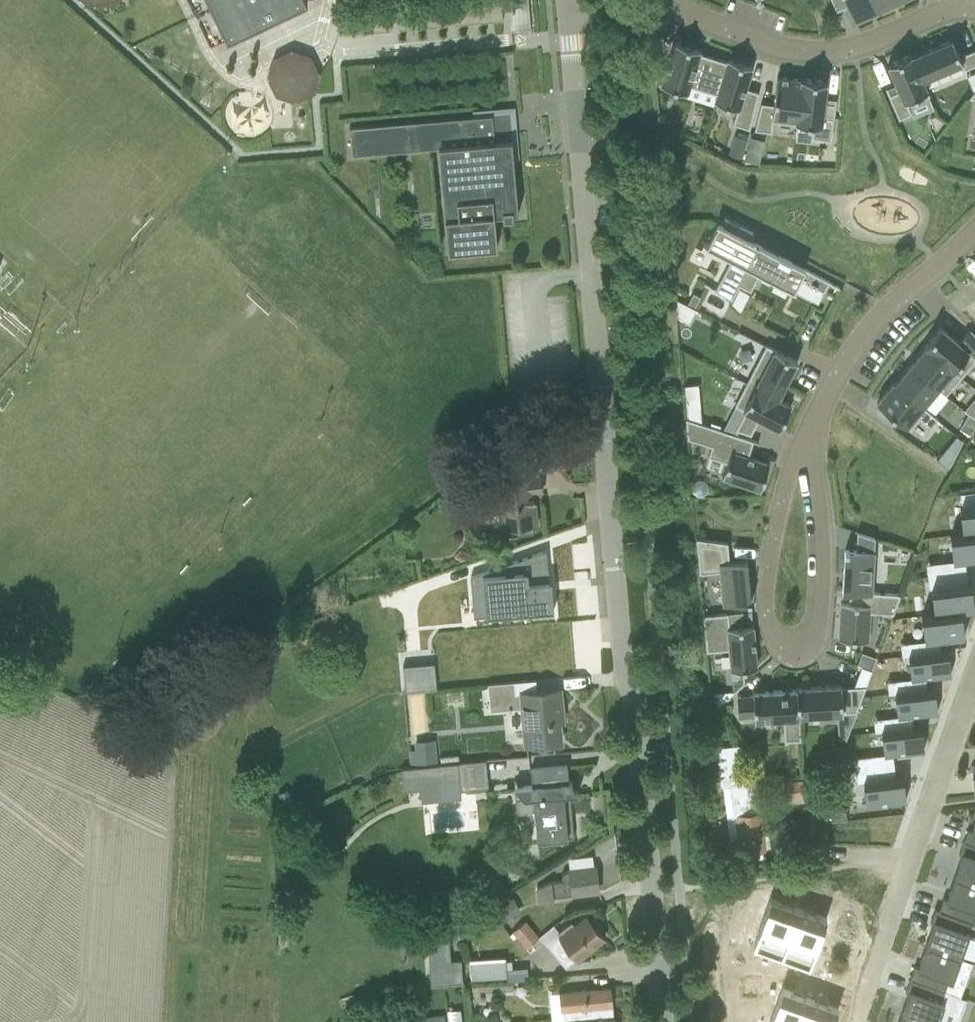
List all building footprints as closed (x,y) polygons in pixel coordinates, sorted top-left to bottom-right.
[(228,40),(306,2),(304,0),(209,0),(228,40)] [(873,0),(831,0),(836,11),(847,6),(853,20),(877,9),(873,0)] [(877,9),(899,0),(873,0),(877,9)] [(912,56),(922,80),(925,79),(936,74),(960,63),(963,70),(974,65),(974,49),(959,56),(952,39),(926,50),(912,56)] [(274,92),(277,99),(308,85),(288,40),(250,57),(267,96),(274,92)] [(716,94),(726,61),(700,52),(700,51),(673,42),(667,63),(655,60),(653,59),(655,83),(657,84),(687,93),(690,85),(716,94)] [(929,95),(922,80),(912,56),(911,54),(887,64),(896,84),(899,92),(890,96),(887,88),(886,87),(885,88),(898,119),(911,113),(907,105),(929,95)] [(727,59),(726,61),(716,94),(714,102),(737,109),(732,124),(749,129),(758,92),(745,88),(752,67),(727,59)] [(796,123),(801,78),(800,78),(800,79),(776,76),(773,104),(760,102),(754,130),(771,132),(772,122),(795,124),(796,123)] [(824,102),(826,82),(801,78),(796,123),(812,125),(811,138),(830,140),(836,98),(834,98),(833,103),(829,103),(824,102)] [(492,115),(349,127),(351,158),(439,150),(447,251),(496,247),(494,215),(502,214),(503,219),(513,218),(512,214),(517,213),(511,140),(508,140),(508,134),(499,135),(494,135),(492,115)] [(731,145),(728,153),(738,157),(741,149),(731,145)] [(753,233),(724,218),(720,225),(717,224),(706,246),(730,259),(714,290),(730,299),(738,284),(758,245),(749,240),(753,233)] [(828,281),(758,245),(738,284),(750,291),(758,274),(793,291),(799,280),(822,292),(828,281)] [(692,293),(686,304),(693,307),(699,297),(692,293)] [(695,308),(693,307),(686,304),(675,298),(676,317),(687,322),(695,308)] [(957,342),(940,327),(923,347),(924,348),(952,371),(960,378),(974,359),(974,356),(957,342)] [(957,342),(974,356),(974,337),(969,330),(957,342)] [(777,398),(797,361),(765,345),(746,382),(777,398)] [(924,348),(909,365),(937,389),(952,371),(924,348)] [(937,389),(909,365),(895,383),(922,406),(937,389)] [(778,428),(790,405),(777,398),(746,382),(734,405),(745,411),(735,430),(750,435),(759,418),(778,428)] [(922,406),(895,383),(893,382),(876,402),(906,426),(909,429),(919,418),(930,428),(937,419),(922,406)] [(697,398),(683,399),(685,418),(686,418),(699,422),(697,398)] [(974,426),(974,420),(968,414),(959,430),(969,436),(974,426)] [(699,422),(686,418),(685,418),(687,438),(688,439),(710,446),(707,456),(727,462),(721,477),(760,490),(768,463),(747,456),(752,440),(699,422)] [(524,452),(537,472),(540,470),(541,472),(554,463),(553,462),(556,460),(554,437),(543,439),(524,452)] [(524,452),(474,486),(474,488),(474,490),(474,492),(475,493),(477,494),(478,494),(496,493),(499,528),(536,525),(533,492),(541,492),(540,476),(538,476),(537,472),(524,452)] [(698,496),(702,496),(706,492),(705,486),(701,482),(695,482),(691,487),(691,492),(696,496),(698,496)] [(959,508),(962,534),(974,532),(974,506),(959,508)] [(871,592),(873,551),(874,538),(857,532),(855,550),(844,549),(841,592),(849,592),(871,594),(871,592)] [(949,535),(952,561),(974,558),(974,532),(962,534),(949,535)] [(747,560),(729,562),(727,542),(697,538),(696,538),(699,573),(700,573),(719,571),(720,575),(722,605),(750,603),(747,560)] [(474,595),(480,670),(542,665),(536,591),(578,588),(575,551),(542,554),(543,570),(513,573),(514,591),(474,595)] [(973,609),(970,583),(931,588),(933,614),(960,610),(973,609)] [(892,613),(899,594),(871,592),(871,594),(849,592),(848,603),(840,603),(838,639),(867,641),(869,612),(892,613)] [(964,637),(960,610),(933,614),(921,615),(924,641),(964,637)] [(339,633),(332,613),(285,630),(294,654),(317,646),(316,641),(339,633)] [(752,626),(729,627),(727,613),(704,615),(702,615),(706,651),(707,651),(728,649),(730,670),(741,669),(742,683),(744,683),(743,669),(756,667),(752,626)] [(950,674),(947,650),(908,655),(910,679),(950,674)] [(522,745),(561,742),(558,710),(561,710),(560,690),(536,691),(535,680),(487,684),(489,711),(520,708),(522,745)] [(855,711),(865,686),(841,687),(840,685),(798,687),(798,690),(799,716),(842,713),(842,712),(855,711)] [(799,716),(798,690),(798,687),(795,687),(795,689),(752,692),(752,695),(736,696),(737,711),(738,717),(740,717),(753,716),(754,720),(756,720),(783,718),(784,741),(800,740),(799,717),(799,716)] [(937,712),(934,688),(894,693),(897,717),(937,712)] [(733,692),(711,694),(718,706),(733,693),(733,692)] [(923,750),(921,726),(880,730),(883,754),(923,750)] [(409,750),(410,765),(435,763),(433,740),(415,741),(415,750),(409,750)] [(741,745),(715,748),(720,787),(729,786),(733,816),(726,817),(730,847),(737,846),(738,854),(746,853),(746,860),(762,858),(762,851),(764,851),(764,849),(771,849),(769,835),(763,836),(756,781),(745,782),(741,745)] [(441,765),(415,768),(418,795),(487,787),(484,760),(458,762),(458,755),(439,757),(441,765)] [(566,766),(530,769),(531,785),(513,787),(516,818),(534,817),(537,841),(573,837),(569,795),(577,794),(569,782),(568,782),(566,766)] [(905,801),(903,776),(862,781),(865,805),(905,801)] [(814,779),(783,782),(785,800),(816,796),(814,779)] [(962,842),(974,846),(974,817),(970,830),(967,829),(962,842)] [(953,878),(974,885),(974,846),(962,842),(958,854),(961,856),(953,878)] [(702,870),(716,869),(715,854),(701,854),(702,870)] [(553,902),(553,896),(597,891),(594,867),(569,869),(561,874),(562,880),(551,882),(534,890),(536,904),(553,902)] [(938,910),(968,922),(971,923),(974,912),(974,885),(953,878),(945,899),(942,898),(938,910)] [(504,919),(505,921),(521,911),(513,898),(497,907),(497,909),(494,911),(500,921),(504,919)] [(789,932),(797,908),(770,898),(761,922),(789,932)] [(826,918),(797,908),(789,932),(817,942),(826,918)] [(933,924),(925,946),(959,958),(968,934),(964,933),(968,922),(938,910),(934,909),(929,922),(933,924)] [(571,922),(557,933),(559,936),(548,945),(565,968),(603,938),(586,917),(574,926),(571,922)] [(761,922),(753,946),(780,956),(789,932),(761,922)] [(527,932),(514,943),(527,958),(540,948),(527,932)] [(817,942),(789,932),(780,956),(809,966),(817,942)] [(914,966),(909,979),(943,991),(947,980),(951,981),(959,958),(925,946),(917,967),(914,966)] [(470,979),(505,977),(504,957),(470,960),(470,979)] [(465,963),(441,964),(442,985),(466,983),(465,963)] [(900,1015),(920,1021),(936,1021),(943,1004),(939,1002),(943,991),(909,979),(904,992),(908,993),(900,1015)] [(550,1021),(562,1021),(613,1018),(610,987),(548,993),(550,1021)] [(773,1011),(801,1021),(809,998),(781,988),(773,1011)] [(801,1021),(832,1021),(838,1008),(809,998),(801,1021)] [(801,1021),(773,1011),(769,1021),(801,1021)]
